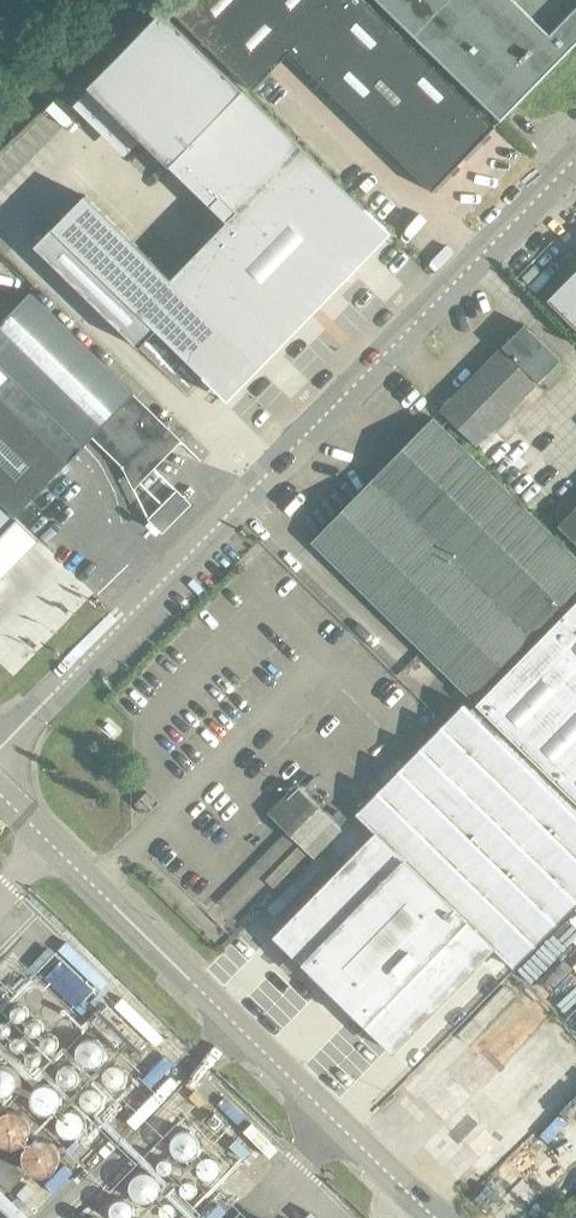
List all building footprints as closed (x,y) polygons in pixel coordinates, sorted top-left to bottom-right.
[(254,90),(291,52),(352,111),(416,46),(369,0),(180,0),(172,9),(254,90)] [(503,120),(575,46),(575,0),(380,0),(503,120)] [(86,195),(35,248),(140,349),(157,332),(220,394),(289,323),(283,316),(333,264),(340,271),(384,225),(164,12),(89,89),(227,223),(172,279),(86,195)] [(434,191),(466,159),(404,98),(436,66),(416,46),(352,111),(434,191)] [(466,159),(498,126),(436,66),(404,98),(466,159)] [(548,301),(575,329),(575,273),(548,301)] [(67,464),(93,437),(104,425),(135,454),(127,463),(128,464),(136,472),(140,476),(166,450),(177,439),(178,437),(66,329),(30,294),(0,326),(0,399),(67,464)] [(524,325),(441,411),(477,446),(493,429),(512,410),(525,397),(538,383),(560,360),(524,325)] [(16,516),(35,497),(50,483),(49,482),(67,464),(0,399),(0,500),(16,516)] [(433,418),(312,542),(470,698),(575,590),(575,558),(433,418)] [(140,484),(165,507),(193,478),(167,455),(140,484)] [(12,518),(0,507),(0,530),(12,518)] [(558,526),(575,544),(575,508),(558,526)] [(472,710),(470,712),(464,706),(358,814),(378,833),(276,937),(393,1052),(494,948),(514,967),(575,903),(575,604),(472,710)] [(269,813),(314,857),(341,829),(296,785),(269,813)] [(148,791),(136,804),(147,815),(160,802),(148,791)] [(16,1023),(18,1024),(21,1023),(23,1022),(25,1021),(26,1019),(26,1017),(26,1014),(25,1012),(23,1010),(21,1009),(19,1009),(16,1009),(14,1011),(12,1013),(11,1015),(11,1018),(12,1020),(14,1022),(16,1023)] [(31,1037),(33,1038),(35,1037),(38,1036),(39,1035),(40,1033),(41,1030),(41,1028),(40,1026),(38,1024),(36,1023),(33,1023),(31,1023),(29,1025),(27,1027),(26,1029),(26,1032),(27,1034),(29,1036),(31,1037)] [(3,1040),(5,1040),(7,1039),(9,1037),(10,1035),(11,1033),(10,1030),(9,1028),(8,1026),(6,1025),(3,1025),(1,1025),(0,1026),(0,1039),(3,1040)] [(16,1054),(18,1054),(20,1054),(22,1053),(24,1052),(25,1050),(26,1047),(26,1045),(25,1043),(23,1041),(21,1040),(18,1039),(16,1040),(13,1041),(12,1043),(11,1046),(11,1048),(12,1051),(14,1053),(16,1054)] [(46,1053),(49,1054),(51,1053),(53,1053),(55,1051),(56,1049),(56,1047),(56,1044),(55,1042),(54,1040),(51,1039),(49,1039),(46,1039),(44,1041),(42,1043),(42,1045),(42,1048),(43,1050),(44,1052),(46,1053)] [(86,1069),(90,1071),(95,1070),(100,1069),(103,1066),(106,1062),(107,1057),(107,1052),(105,1048),(102,1044),(97,1041),(92,1040),(87,1041),(82,1044),(79,1047),(77,1052),(77,1058),(78,1063),(82,1067),(86,1069)] [(30,1069),(32,1070),(35,1069),(37,1068),(39,1067),(40,1065),(40,1062),(40,1060),(39,1058),(37,1056),(35,1055),(33,1055),(30,1055),(28,1057),(26,1059),(25,1061),(26,1064),(26,1066),(28,1068),(30,1069)] [(65,1090),(69,1091),(72,1091),(76,1090),(79,1087),(81,1084),(82,1080),(82,1076),(80,1073),(78,1070),(74,1068),(70,1067),(66,1068),(62,1070),(60,1073),(58,1077),(58,1081),(59,1085),(62,1088),(65,1090)] [(112,1090),(116,1091),(120,1090),(123,1088),(125,1085),(127,1081),(127,1078),(126,1074),(123,1071),(120,1069),(117,1068),(113,1068),(109,1069),(106,1072),(104,1075),(104,1079),(104,1082),(106,1086),(108,1089),(112,1090)] [(1,1099),(5,1099),(10,1097),(13,1094),(15,1090),(16,1085),(15,1081),(13,1077),(9,1075),(5,1073),(1,1073),(0,1073),(0,1099),(1,1099)] [(42,1116),(46,1117),(51,1116),(56,1113),(59,1110),(60,1105),(60,1100),(59,1095),(55,1091),(51,1089),(47,1088),(43,1089),(38,1090),(35,1094),(33,1097),(32,1102),(32,1106),(34,1110),(37,1114),(42,1116)] [(87,1110),(90,1111),(93,1111),(96,1110),(99,1108),(101,1105),(102,1102),(101,1099),(100,1096),(98,1093),(95,1091),(92,1091),(88,1091),(85,1093),(83,1095),(81,1099),(81,1102),(82,1106),(84,1108),(87,1110)] [(65,1139),(69,1140),(73,1140),(77,1139),(80,1136),(83,1133),(84,1128),(84,1124),(82,1120),(80,1117),(76,1114),(71,1113),(66,1114),(62,1116),(59,1119),(57,1124),(57,1128),(58,1133),(61,1137),(65,1139)] [(12,1150),(18,1149),(23,1146),(27,1142),(29,1136),(29,1130),(27,1125),(24,1120),(19,1117),(14,1116),(8,1116),(3,1118),(0,1121),(0,1145),(1,1146),(6,1149),(12,1150)] [(182,1163),(187,1164),(192,1163),(196,1160),(199,1156),(201,1151),(201,1146),(199,1141),(195,1137),(191,1135),(187,1134),(182,1134),(177,1136),(174,1140),(172,1144),(171,1149),(171,1153),(174,1158),(177,1161),(182,1163)] [(33,1177),(39,1179),(45,1179),(50,1177),(55,1173),(58,1168),(59,1162),(59,1157),(57,1151),(53,1147),(48,1144),(42,1143),(36,1143),(30,1146),(26,1151),(24,1156),(23,1162),(25,1168),(28,1173),(33,1177)] [(9,1191),(26,1174),(0,1148),(0,1182),(9,1191)] [(206,1181),(210,1181),(213,1180),(216,1178),(219,1175),(219,1171),(219,1167),(217,1164),(215,1161),(212,1160),(208,1159),(205,1160),(202,1162),(199,1164),(198,1167),(197,1171),(198,1174),(200,1177),(203,1180),(206,1181)] [(164,1177),(167,1177),(170,1176),(172,1175),(173,1173),(174,1170),(174,1167),(173,1165),(171,1163),(169,1162),(166,1161),(164,1161),(162,1163),(160,1164),(159,1167),(158,1169),(159,1172),(160,1174),(162,1176),(164,1177)] [(159,1197),(160,1191),(160,1186),(157,1182),(154,1178),(149,1176),(144,1175),(139,1177),(134,1180),(131,1184),(130,1188),(130,1193),(131,1198),(134,1202),(138,1205),(143,1206),(148,1206),(153,1204),(157,1201),(159,1197)] [(186,1199),(188,1200),(191,1200),(194,1199),(196,1197),(197,1195),(198,1192),(197,1189),(196,1187),(194,1185),(192,1184),(189,1183),(186,1184),(184,1185),(182,1187),(181,1190),(181,1193),(182,1195),(184,1198),(186,1199)] [(134,1217),(135,1214),(134,1210),(133,1207),(130,1204),(126,1202),(122,1202),(119,1203),(115,1205),(113,1208),(111,1212),(111,1215),(112,1217),(134,1217)] [(178,1214),(177,1211),(176,1209),(175,1207),(172,1205),(169,1204),(167,1204),(164,1205),(162,1207),(160,1210),(160,1213),(160,1216),(161,1217),(176,1217),(177,1217),(178,1214)] [(313,1209),(304,1217),(322,1217),(313,1209)]
